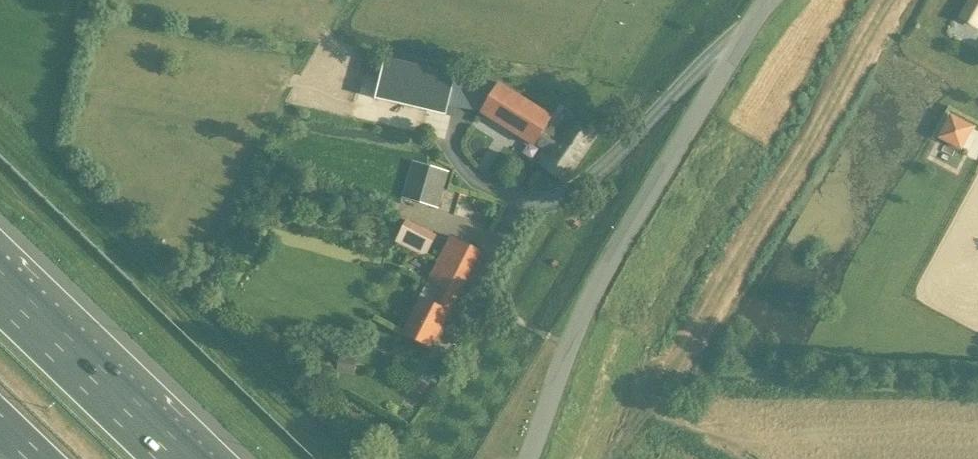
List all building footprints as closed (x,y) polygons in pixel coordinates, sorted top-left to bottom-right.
[(961,18),(977,27),(977,0),(971,0),(961,18)] [(446,115),(456,74),(386,57),(376,98),(446,115)] [(535,145),(536,142),(550,121),(553,116),(500,83),(482,112),(535,145)] [(562,129),(550,121),(536,142),(547,150),(539,162),(565,181),(565,180),(597,134),(570,116),(562,129)] [(438,207),(448,172),(413,162),(403,197),(438,207)] [(407,221),(397,243),(413,251),(424,229),(407,221)] [(432,347),(481,251),(451,236),(442,254),(449,257),(436,284),(429,281),(420,297),(421,298),(403,333),(432,347)] [(338,372),(354,374),(357,354),(341,352),(338,372)]
